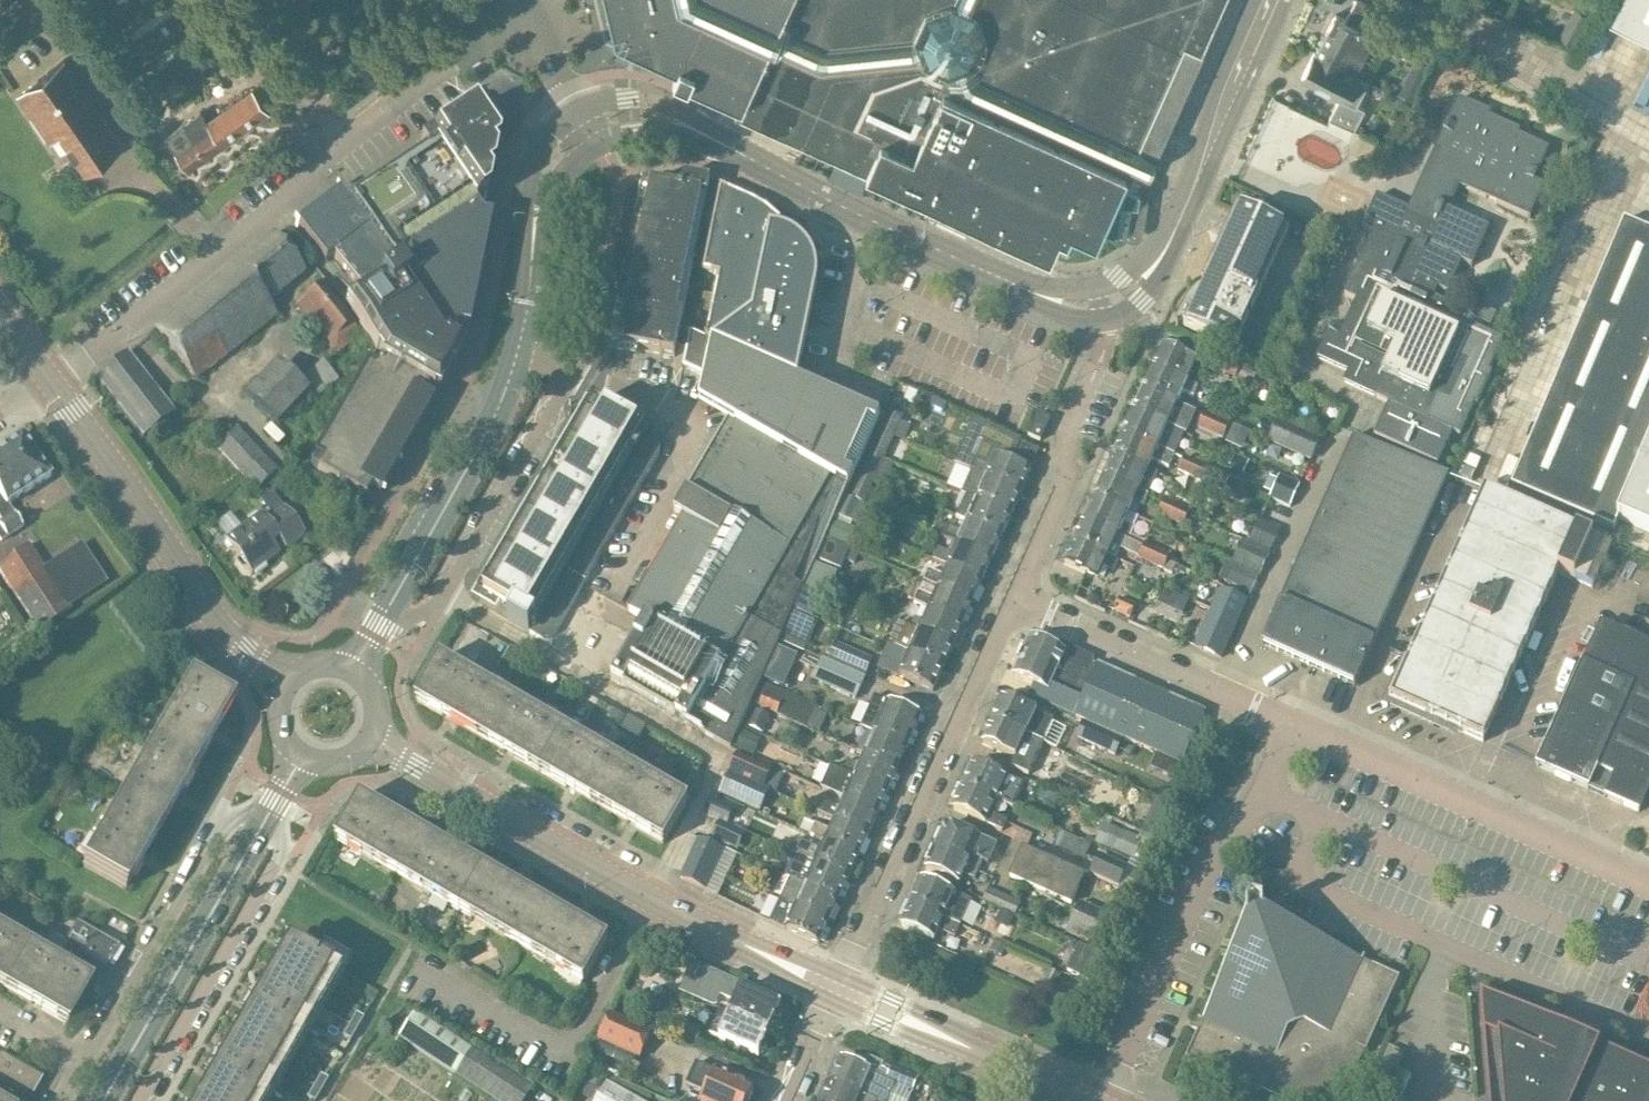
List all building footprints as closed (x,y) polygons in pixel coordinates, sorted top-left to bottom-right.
[(15,1),(14,0),(0,0),(0,13),(15,1)] [(617,39),(677,66),(674,74),(739,104),(735,113),(1051,254),(1059,237),(1067,241),(1073,239),(1077,230),(1097,240),(1102,228),(1117,231),(1117,230),(1129,232),(1130,220),(1132,209),(1138,210),(1139,205),(1147,206),(1152,176),(1157,175),(1163,172),(1165,165),(1165,159),(1161,154),(1155,151),(1200,49),(1202,50),(1224,0),(607,0),(617,39)] [(1374,36),(1388,43),(1398,23),(1359,0),(1357,0),(1346,21),(1337,15),(1317,52),(1315,52),(1355,73),(1357,68),(1358,68),(1361,67),(1364,60),(1364,57),(1363,57),(1374,36)] [(1609,18),(1648,38),(1648,0),(1617,0),(1609,18)] [(1565,26),(1559,37),(1569,43),(1576,31),(1565,26)] [(1358,104),(1370,81),(1355,73),(1315,52),(1302,77),(1340,97),(1330,116),(1356,128),(1366,109),(1358,104)] [(123,146),(64,60),(18,95),(50,143),(60,136),(86,173),(123,146)] [(189,171),(269,113),(253,90),(208,122),(200,111),(165,137),(189,171)] [(1363,230),(1373,235),(1359,266),(1370,271),(1343,331),(1333,326),(1318,360),(1349,374),(1344,384),(1376,398),(1381,387),(1402,396),(1397,408),(1460,437),(1474,406),(1477,407),(1492,374),(1489,373),(1503,342),(1450,317),(1454,308),(1433,299),(1438,289),(1448,294),(1462,263),(1472,267),(1489,229),(1449,211),(1460,187),(1530,219),(1545,187),(1534,182),(1549,150),(1518,136),(1520,132),(1489,118),(1491,114),(1459,99),(1433,157),(1438,159),(1414,213),(1378,196),(1363,230)] [(459,329),(481,217),(480,218),(472,205),(478,202),(479,201),(492,141),(500,136),(479,105),(419,144),(424,152),(348,202),(339,191),(295,226),(297,228),(298,228),(325,263),(334,256),(361,291),(396,268),(397,269),(362,292),(367,300),(351,311),(382,358),(381,359),(373,371),(365,367),(307,467),(364,500),(422,398),(430,387),(456,341),(451,338),(449,335),(459,329)] [(674,357),(710,181),(684,175),(681,188),(650,182),(617,345),(674,357)] [(720,186),(703,273),(719,276),(705,340),(741,356),(745,357),(786,376),(798,381),(817,287),(817,282),(818,277),(817,272),(817,268),(816,263),(814,259),(812,254),(810,250),(807,246),(804,242),(800,239),(796,236),(792,234),(788,232),(786,228),(783,224),(780,221),(777,218),(774,215),(770,211),(766,208),(761,205),(756,203),(752,200),(720,186)] [(1235,350),(1276,260),(1289,232),(1236,208),(1202,284),(1203,284),(1203,283),(1206,288),(1201,290),(1197,294),(1193,297),(1189,301),(1186,305),(1183,310),(1181,314),(1179,319),(1177,324),(1176,330),(1177,330),(1177,329),(1182,326),(1235,350)] [(1511,488),(1614,532),(1619,519),(1648,532),(1648,231),(1625,221),(1511,488)] [(278,319),(267,305),(303,275),(273,237),(155,331),(196,382),(275,318),(276,320),(278,319)] [(361,334),(321,284),(295,304),(335,355),(361,334)] [(1491,327),(1497,315),(1476,305),(1471,317),(1491,327)] [(656,564),(629,612),(646,622),(721,665),(687,723),(731,749),(759,687),(781,637),(787,623),(793,611),(880,418),(866,412),(865,413),(859,414),(852,414),(845,414),(822,403),(817,399),(812,394),(809,388),(809,387),(800,382),(798,381),(786,376),(745,357),(741,356),(705,340),(690,333),(687,351),(684,368),(704,377),(705,379),(701,403),(729,419),(730,420),(723,447),(701,484),(700,483),(690,486),(687,491),(686,490),(674,512),(684,517),(656,564)] [(1208,366),(1164,346),(1154,368),(1187,383),(1193,372),(1203,377),(1208,366)] [(174,415),(127,353),(95,377),(143,439),(174,415)] [(276,425),(308,392),(275,361),(244,394),(276,425)] [(337,379),(323,361),(303,376),(318,395),(337,379)] [(1236,380),(1242,367),(1229,361),(1223,374),(1236,380)] [(1198,389),(1187,384),(1187,383),(1154,368),(1144,389),(1178,404),(1182,394),(1193,399),(1198,389)] [(1144,389),(1134,411),(1168,426),(1167,427),(1178,431),(1184,434),(1185,435),(1185,434),(1195,413),(1188,410),(1177,405),(1178,404),(1144,389)] [(593,404),(484,592),(514,610),(508,620),(549,644),(570,608),(658,456),(660,449),(658,443),(653,438),(643,432),(637,428),(627,423),(625,422),(594,403),(593,404)] [(1134,411),(1124,432),(1158,448),(1174,455),(1184,434),(1178,431),(1167,427),(1168,426),(1134,411)] [(889,412),(881,432),(894,438),(902,418),(889,412)] [(1211,434),(1217,421),(1230,427),(1233,421),(1213,412),(1210,418),(1204,415),(1199,428),(1211,434)] [(1040,441),(1050,420),(1038,414),(1028,436),(1040,441)] [(1224,440),(1230,427),(1217,421),(1211,434),(1224,440)] [(1310,461),(1320,441),(1279,422),(1270,442),(1310,461)] [(1031,472),(1004,460),(1008,452),(1012,454),(1018,441),(985,427),(980,439),(984,442),(971,472),(1021,494),(1031,472)] [(276,469),(237,428),(217,448),(256,488),(276,469)] [(884,459),(894,438),(881,432),(871,453),(884,459)] [(1124,432),(1114,454),(1148,470),(1153,458),(1163,463),(1169,466),(1174,455),(1158,448),(1124,432)] [(1355,686),(1450,476),(1356,434),(1261,644),(1355,686)] [(50,477),(22,435),(0,450),(0,519),(1,521),(0,522),(0,541),(22,526),(13,513),(12,514),(7,506),(50,477)] [(874,481),(884,459),(871,453),(861,475),(874,481)] [(1158,475),(1147,470),(1148,470),(1114,454),(1104,476),(1137,491),(1142,480),(1153,485),(1158,475)] [(1192,477),(1198,464),(1185,458),(1179,471),(1192,477)] [(1198,464),(1192,477),(1204,483),(1224,492),(1230,479),(1210,470),(1198,464)] [(1021,494),(971,472),(961,493),(978,500),(978,501),(1011,515),(1021,494)] [(864,504),(874,481),(861,475),(851,499),(864,504)] [(1148,497),(1137,492),(1137,491),(1104,476),(1094,497),(1127,512),(1132,502),(1143,507),(1148,497)] [(1291,508),(1301,486),(1280,476),(1270,499),(1291,508)] [(1483,742),(1559,573),(1593,589),(1612,548),(1484,491),(1390,701),(1483,742)] [(260,514),(224,541),(251,576),(304,535),(284,509),(272,493),(260,501),(266,509),(260,514)] [(960,508),(956,517),(968,522),(1001,537),(1011,515),(978,501),(965,495),(960,508)] [(852,524),(860,504),(845,497),(836,517),(852,524)] [(1137,518),(1127,513),(1127,512),(1094,497),(1084,520),(1117,535),(1122,523),(1133,528),(1137,518)] [(1171,521),(1177,508),(1164,502),(1158,515),(1171,521)] [(1184,527),(1190,514),(1177,508),(1171,521),(1184,527)] [(1143,547),(1117,535),(1084,520),(1074,541),(1107,556),(1112,545),(1139,557),(1143,547)] [(1269,553),(1279,530),(1259,521),(1249,544),(1269,553)] [(835,522),(827,540),(847,549),(855,531),(835,522)] [(946,528),(942,538),(949,541),(958,545),(991,560),(1001,537),(968,522),(962,535),(953,531),(946,528)] [(1118,562),(1107,557),(1107,556),(1074,541),(1064,564),(1097,579),(1102,567),(1113,572),(1118,562)] [(1259,576),(1269,553),(1249,544),(1244,541),(1233,565),(1235,565),(1259,576)] [(828,542),(819,563),(839,571),(844,560),(854,564),(858,554),(848,550),(828,542)] [(0,564),(0,572),(39,630),(70,610),(67,607),(105,582),(80,544),(43,569),(29,547),(28,545),(0,564)] [(936,550),(932,559),(939,563),(948,566),(948,567),(982,582),(991,560),(958,545),(952,558),(943,554),(936,550)] [(1152,564),(1158,551),(1144,545),(1143,547),(1139,557),(1138,558),(1152,564)] [(1164,570),(1170,557),(1158,551),(1152,564),(1164,570)] [(1251,595),(1259,576),(1235,565),(1227,584),(1251,595)] [(828,594),(837,575),(815,566),(805,590),(818,596),(828,594)] [(927,571),(923,581),(930,585),(939,588),(939,589),(972,604),(982,582),(948,567),(943,578),(934,575),(927,571)] [(917,594),(913,603),(920,606),(929,610),(962,625),(972,604),(939,589),(933,601),(924,597),(917,594)] [(803,592),(795,611),(814,619),(822,600),(803,592)] [(1221,658),(1244,606),(1219,595),(1196,646),(1221,658)] [(1131,617),(1136,606),(1119,598),(1114,609),(1131,617)] [(1180,598),(1173,614),(1181,618),(1188,602),(1180,598)] [(953,647),(962,625),(929,610),(923,623),(915,619),(911,628),(919,632),(953,647)] [(634,643),(612,680),(687,723),(721,665),(646,622),(634,643)] [(787,623),(781,637),(807,648),(813,634),(787,623)] [(953,647),(919,632),(911,628),(898,623),(889,644),(895,647),(943,669),(953,647)] [(1648,792),(1648,646),(1601,624),(1537,767),(1640,813),(1648,792)] [(1072,697),(1082,675),(1082,674),(1084,671),(1088,672),(1091,664),(1092,664),(1094,659),(1035,632),(1031,641),(1030,640),(1023,657),(1022,657),(1019,665),(1020,665),(1014,677),(1034,686),(1029,697),(1075,718),(1075,717),(1082,702),(1072,697)] [(835,644),(827,661),(864,677),(872,660),(835,644)] [(933,691),(943,669),(895,647),(889,661),(904,668),(900,677),(934,692),(934,691),(933,691)] [(779,649),(765,681),(783,689),(797,657),(779,649)] [(478,737),(503,694),(441,658),(416,701),(478,737)] [(807,658),(803,667),(817,673),(813,683),(855,701),(864,679),(822,661),(821,664),(807,658)] [(1111,733),(1134,683),(1092,664),(1091,664),(1088,672),(1084,671),(1082,674),(1082,675),(1072,697),(1082,702),(1075,717),(1083,721),(1111,733)] [(197,766),(233,703),(190,679),(154,741),(197,766)] [(1146,748),(1168,698),(1134,683),(1111,733),(1124,739),(1125,739),(1136,744),(1145,748),(1146,748)] [(508,684),(503,694),(514,701),(520,691),(508,684)] [(817,708),(762,684),(753,704),(776,714),(780,705),(812,719),(817,708)] [(540,773),(565,731),(514,701),(503,694),(478,737),(540,773)] [(908,748),(922,716),(889,702),(876,697),(862,728),(875,733),(908,748)] [(1044,743),(1054,720),(1004,697),(994,721),(1026,736),(1044,743)] [(1182,764),(1205,714),(1168,698),(1146,748),(1182,764)] [(611,710),(606,718),(620,726),(625,718),(611,710)] [(757,712),(750,728),(762,734),(770,717),(757,712)] [(984,743),(983,744),(1014,758),(1011,766),(1029,775),(1044,743),(1026,736),(994,721),(984,743)] [(1124,739),(1111,733),(1083,721),(1076,737),(1117,755),(1124,739)] [(565,731),(540,773),(566,788),(571,791),(575,793),(602,809),(627,767),(596,749),(587,744),(595,731),(583,724),(576,737),(565,731)] [(741,732),(733,748),(750,756),(758,739),(741,732)] [(898,770),(908,748),(875,733),(871,743),(863,740),(857,752),(865,755),(898,770)] [(1125,739),(1118,756),(1138,764),(1145,748),(1136,744),(1125,739)] [(161,828),(197,766),(154,741),(118,803),(161,828)] [(888,792),(898,770),(865,755),(859,767),(847,762),(843,772),(888,792)] [(763,789),(771,771),(737,756),(729,774),(730,774),(754,785),(763,789)] [(1012,809),(1023,785),(974,763),(963,787),(996,802),(1012,809)] [(888,792),(843,772),(831,766),(821,788),(845,799),(878,814),(888,792)] [(664,845),(689,803),(627,767),(602,809),(664,845)] [(730,774),(720,794),(745,805),(760,812),(769,792),(763,789),(754,785),(730,774)] [(991,814),(996,802),(963,787),(953,809),(1002,832),(1007,821),(991,814)] [(398,876),(422,834),(360,798),(336,840),(398,876)] [(822,803),(818,812),(828,817),(835,820),(869,835),(878,814),(845,799),(840,811),(833,807),(822,803)] [(727,826),(734,811),(715,802),(708,817),(727,826)] [(125,890),(161,828),(118,803),(82,866),(125,890)] [(814,825),(810,835),(815,837),(819,839),(859,857),(869,835),(835,820),(830,832),(823,829),(814,825)] [(989,864),(997,845),(953,825),(945,828),(937,845),(970,860),(968,864),(980,870),(983,862),(989,864)] [(1104,825),(1095,848),(1109,854),(1109,853),(1134,863),(1142,844),(1118,833),(1119,832),(1104,825)] [(745,858),(752,844),(726,832),(719,846),(745,858)] [(460,912),(485,870),(422,834),(398,876),(460,912)] [(798,840),(792,853),(795,854),(799,856),(849,879),(859,857),(819,839),(815,837),(811,846),(802,842),(798,840)] [(714,871),(723,851),(698,840),(689,859),(714,871)] [(980,870),(968,864),(970,860),(937,845),(926,869),(960,884),(964,875),(975,880),(980,870)] [(1072,905),(1085,877),(1024,849),(1012,877),(1072,905)] [(795,854),(785,876),(789,878),(795,880),(839,901),(849,879),(799,856),(795,854)] [(1132,891),(1140,873),(1101,856),(1093,873),(1132,891)] [(706,890),(714,871),(689,859),(680,879),(706,890)] [(522,948),(547,906),(485,870),(460,912),(522,948)] [(789,878),(780,901),(785,902),(829,922),(839,901),(795,880),(789,878)] [(960,925),(971,901),(922,879),(912,902),(945,917),(945,918),(960,925)] [(1022,904),(991,890),(985,901),(1017,916),(1022,904)] [(1098,946),(1111,915),(1106,913),(1111,902),(1086,891),(1068,933),(1098,946)] [(819,945),(829,922),(785,902),(780,901),(770,923),(786,930),(819,945)] [(960,925),(945,918),(945,917),(912,902),(901,926),(935,941),(939,931),(955,938),(960,925)] [(584,984),(609,942),(547,906),(522,948),(584,984)] [(1001,912),(995,926),(1008,931),(1014,918),(1001,912)] [(1399,978),(1252,912),(1185,1060),(1260,1093),(1264,1085),(1295,1099),(1308,1094),(1311,1100),(1313,1100),(1314,1100),(1313,1098),(1330,1092),(1331,1094),(1334,1093),(1331,1085),(1344,1080),(1358,1049),(1366,1053),(1399,978)] [(118,948),(76,923),(65,942),(56,937),(45,956),(55,962),(60,965),(65,968),(76,949),(107,967),(108,965),(107,965),(117,948),(118,949),(118,948)] [(29,947),(0,931),(0,988),(4,990),(29,947)] [(292,943),(256,1005),(300,1031),(335,970),(336,968),(325,962),(292,943)] [(993,943),(990,952),(1002,957),(1006,949),(993,943)] [(1090,980),(1101,954),(1079,944),(1068,971),(1090,980)] [(91,983),(65,968),(60,965),(55,962),(45,956),(29,947),(4,990),(67,1026),(91,983)] [(498,955),(483,961),(488,972),(503,966),(498,955)] [(782,1015),(780,1011),(781,1009),(758,998),(759,993),(736,983),(735,986),(694,968),(688,982),(690,982),(686,990),(719,1004),(722,998),(735,1004),(730,1015),(770,1033),(775,1023),(779,1021),(782,1015)] [(1053,996),(1062,975),(1048,969),(1039,990),(1053,996)] [(1479,995),(1488,1100),(1648,1100),(1648,1071),(1479,995)] [(256,1005),(221,1067),(265,1093),(300,1031),(256,1005)] [(770,1033),(730,1015),(719,1010),(708,1034),(720,1039),(720,1040),(759,1057),(760,1056),(765,1054),(767,1047),(766,1043),(770,1033)] [(357,1013),(350,1025),(358,1029),(365,1018),(357,1013)] [(476,1049),(475,1051),(417,1014),(399,1042),(492,1100),(527,1100),(536,1087),(476,1049)] [(640,1060),(651,1035),(610,1017),(599,1042),(640,1060)] [(694,1048),(701,1031),(676,1020),(669,1036),(694,1048)] [(350,1025),(344,1037),(351,1041),(358,1029),(350,1025)] [(3,1055),(0,1054),(0,1080),(31,1098),(32,1097),(31,1096),(41,1079),(42,1079),(42,1078),(3,1055)] [(600,1054),(594,1059),(595,1067),(602,1070),(608,1065),(607,1058),(600,1054)] [(918,1080),(893,1069),(892,1070),(883,1066),(884,1065),(867,1058),(862,1068),(842,1059),(831,1083),(873,1100),(888,1100),(895,1086),(912,1094),(918,1080)] [(754,1090),(715,1072),(715,1073),(696,1065),(686,1087),(704,1095),(702,1100),(749,1100),(754,1090)] [(201,1100),(260,1100),(265,1093),(221,1067),(201,1100)] [(588,1073),(582,1087),(594,1093),(600,1079),(588,1073)] [(321,1075),(315,1087),(322,1091),(329,1079),(321,1075)] [(594,1100),(642,1100),(605,1081),(594,1100)] [(831,1083),(823,1100),(873,1100),(831,1083)] [(308,1098),(313,1100),(317,1100),(322,1091),(315,1087),(308,1098)]
